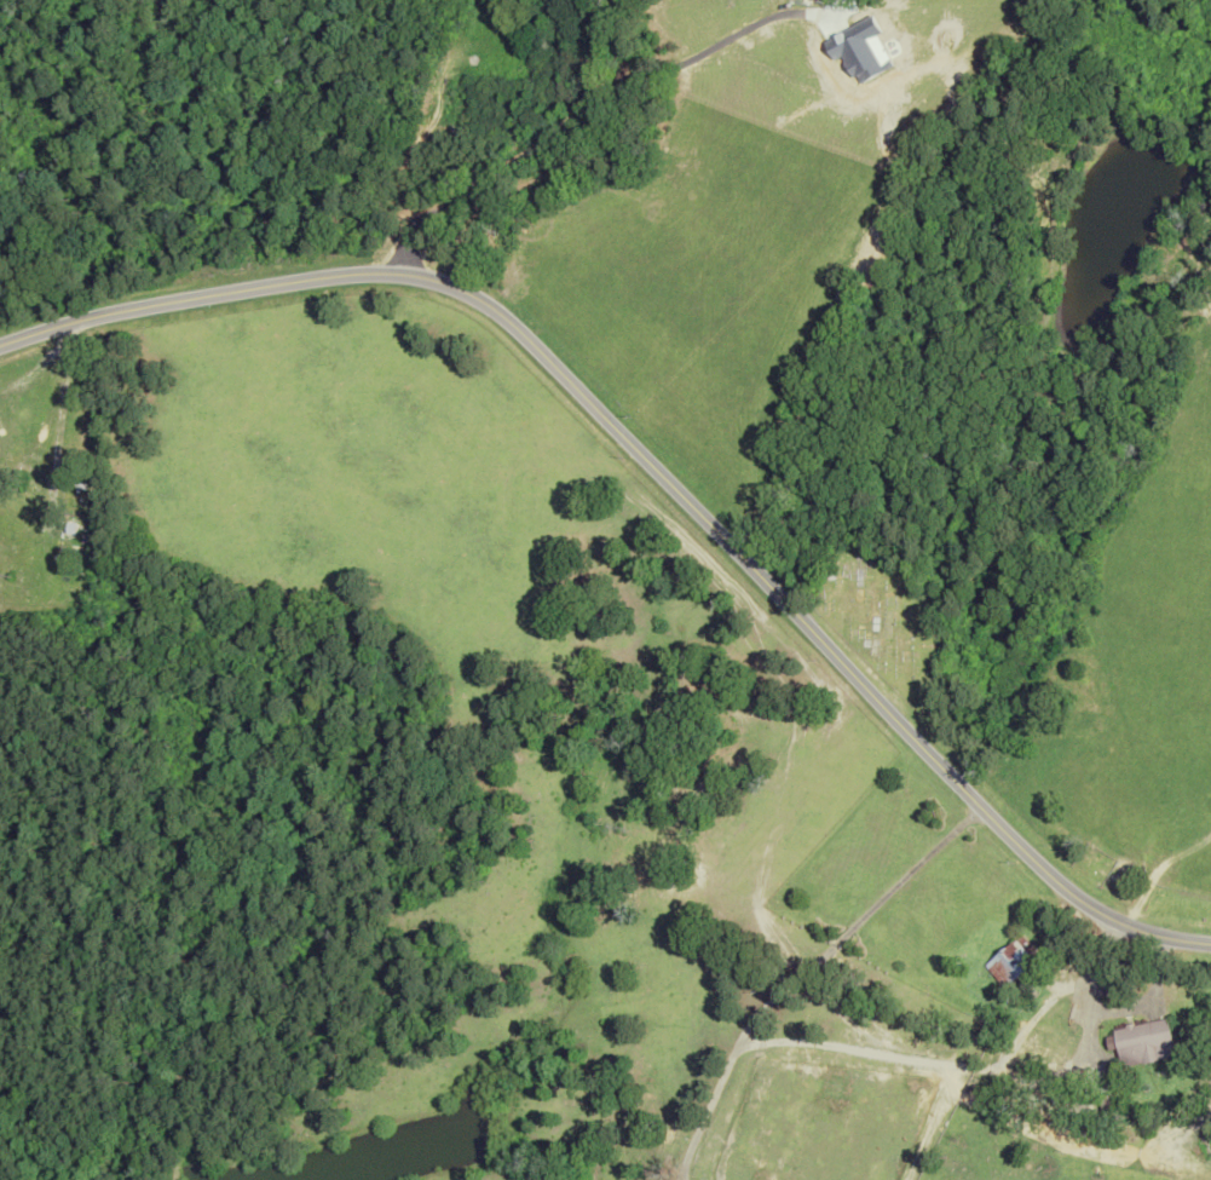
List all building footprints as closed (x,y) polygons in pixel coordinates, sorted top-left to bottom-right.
[(1040,956),(1018,934),(985,967),(1006,989),(1040,956)] [(1174,1056),(1166,1018),(1112,1030),(1120,1068),(1174,1056)]
